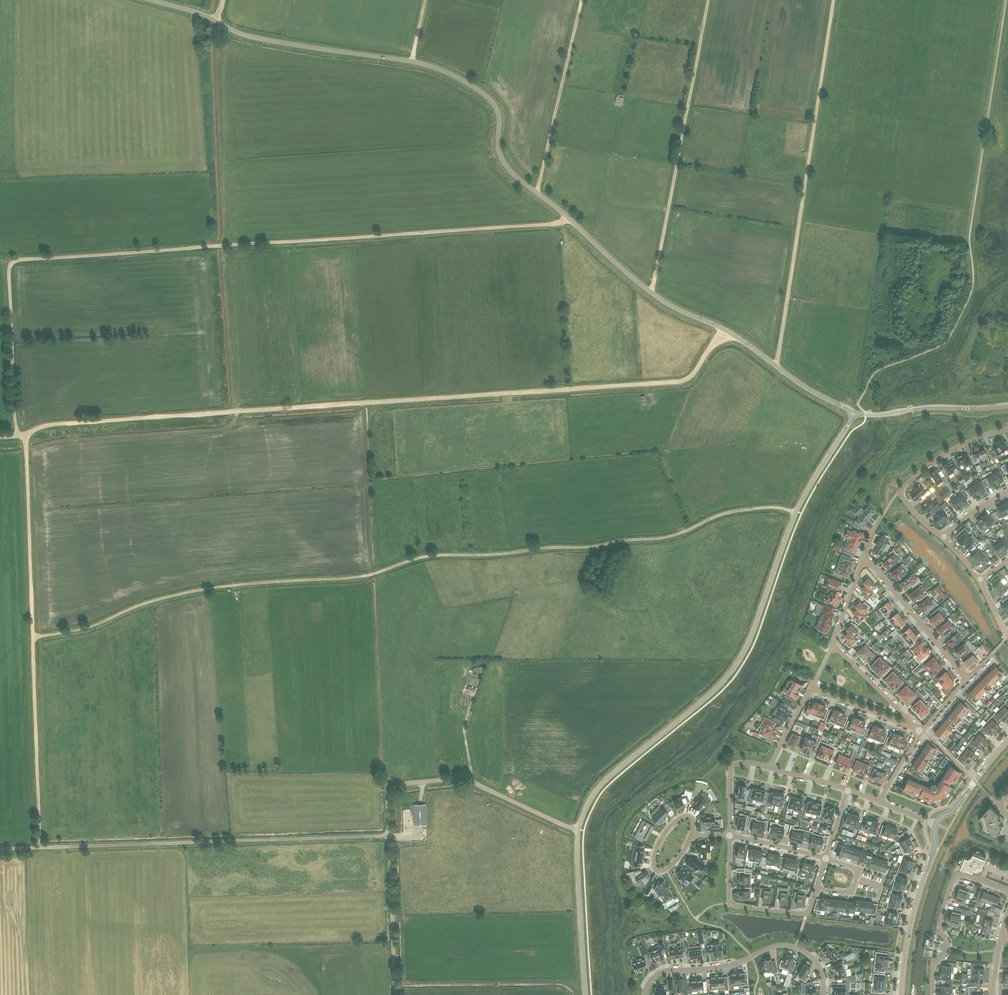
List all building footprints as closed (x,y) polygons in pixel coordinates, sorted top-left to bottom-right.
[(995,442),(997,446),(994,448),(998,454),(1004,451),(1003,451),(1007,448),(1006,445),(1004,442),(1002,439),(995,442)] [(974,454),(971,455),(975,463),(978,461),(977,459),(981,457),(980,455),(986,452),(984,449),(985,449),(984,446),(983,446),(982,445),(979,447),(978,446),(975,448),(975,449),(972,450),(974,454)] [(963,453),(955,457),(957,462),(960,466),(963,464),(965,467),(972,464),(967,454),(964,456),(963,453)] [(953,462),(950,464),(949,463),(947,464),(946,463),(945,462),(942,464),(943,465),(942,465),(945,470),(948,475),(953,472),(955,475),(959,472),(953,462)] [(942,478),(936,470),(930,474),(937,485),(943,480),(946,484),(949,482),(945,475),(942,478)] [(993,474),(998,483),(1000,482),(1004,480),(1002,478),(1005,477),(1001,470),(993,474)] [(996,485),(998,483),(993,474),(985,478),(989,485),(991,484),(993,486),(996,484),(996,485)] [(974,485),(980,494),(982,493),(985,491),(984,488),(986,487),(982,480),(980,482),(978,480),(973,483),(974,485)] [(915,499),(916,500),(922,495),(924,498),(931,492),(928,489),(925,492),(920,486),(920,487),(918,485),(914,488),(916,490),(911,494),(912,496),(914,499),(915,499)] [(978,495),(980,494),(974,485),(967,490),(971,496),(973,495),(975,497),(978,495)] [(964,492),(957,497),(956,497),(963,506),(964,504),(968,502),(966,500),(968,498),(964,492)] [(961,507),(963,506),(956,497),(957,497),(956,496),(951,500),(951,501),(949,503),(953,509),(956,507),(957,509),(961,507)] [(926,512),(928,510),(931,513),(940,505),(936,500),(933,503),(930,500),(921,507),(922,507),(922,509),(923,510),(924,510),(926,512)] [(1000,518),(1007,514),(1003,504),(1001,505),(997,507),(999,510),(996,511),(1000,518)] [(934,518),(933,519),(936,522),(937,521),(940,524),(948,517),(942,511),(945,508),(942,505),(937,509),(940,512),(935,517),(934,517),(934,518)] [(860,515),(856,522),(864,526),(867,519),(868,516),(869,517),(875,512),(873,511),(874,510),(871,507),(870,507),(869,506),(864,510),(861,507),(858,510),(856,513),(860,515)] [(984,515),(982,516),(989,527),(995,524),(993,522),(996,520),(992,514),(989,516),(988,513),(984,515)] [(989,527),(982,516),(980,518),(981,518),(977,520),(979,522),(976,524),(980,530),(983,529),(984,531),(989,527)] [(970,537),(969,537),(967,534),(969,531),(965,527),(960,532),(963,534),(957,539),(958,540),(957,541),(959,543),(960,542),(962,544),(970,537)] [(853,532),(848,530),(847,533),(846,533),(846,534),(845,536),(851,539),(847,549),(855,553),(858,544),(859,544),(862,538),(861,537),(862,533),(854,530),(853,532)] [(1002,538),(997,541),(1004,551),(1006,549),(1007,547),(1004,541),(1007,539),(1006,537),(1003,532),(1000,534),(1002,538)] [(877,546),(874,552),(880,555),(883,549),(887,551),(890,545),(887,543),(889,539),(887,538),(888,536),(884,534),(883,536),(882,536),(880,539),(879,539),(876,545),(877,546)] [(970,536),(969,537),(970,537),(962,544),(963,546),(963,547),(965,549),(965,548),(966,549),(971,545),(973,547),(975,546),(978,543),(975,540),(974,541),(970,536)] [(972,557),(974,560),(983,552),(981,549),(983,548),(981,546),(984,544),(981,541),(978,543),(975,546),(977,549),(971,554),(972,556),(972,557)] [(1001,553),(1004,551),(997,541),(992,544),(991,541),(987,544),(991,549),(994,547),(998,554),(1001,552),(1001,553)] [(897,560),(895,557),(897,554),(893,550),(887,555),(889,558),(888,558),(888,559),(883,563),(885,566),(886,566),(888,568),(893,564),(897,562),(896,561),(897,560)] [(990,560),(983,552),(974,560),(976,562),(977,562),(978,564),(984,559),(987,563),(990,560)] [(842,554),(839,562),(835,573),(847,577),(849,572),(850,572),(849,572),(851,568),(851,567),(853,562),(850,561),(851,557),(842,554)] [(905,572),(900,566),(891,573),(894,577),(894,576),(896,579),(900,576),(902,578),(909,573),(907,570),(905,572)] [(909,586),(910,585),(913,588),(918,584),(914,580),(916,578),(912,573),(910,575),(909,575),(910,576),(901,583),(900,584),(903,587),(905,589),(909,586)] [(994,588),(996,591),(1005,584),(1006,583),(1002,579),(1004,577),(1002,575),(997,578),(999,581),(993,585),(994,587),(994,588)] [(863,582),(864,583),(872,591),(876,587),(873,583),(874,583),(871,580),(867,576),(864,579),(865,581),(863,582)] [(830,580),(827,587),(832,589),(829,596),(828,595),(826,599),(827,600),(826,603),(834,605),(835,603),(838,604),(839,600),(840,600),(841,599),(841,598),(841,597),(840,596),(842,592),(839,591),(842,584),(830,580)] [(874,594),(872,591),(864,583),(861,586),(862,587),(861,589),(865,593),(862,596),(866,601),(870,597),(874,594)] [(1006,590),(1007,593),(1007,588),(1005,584),(996,591),(998,593),(999,593),(1000,595),(1006,590)] [(923,592),(919,587),(909,595),(908,596),(911,599),(911,598),(913,601),(919,596),(921,599),(928,593),(926,590),(923,592)] [(930,601),(927,598),(917,606),(920,609),(921,609),(923,611),(924,610),(927,613),(938,604),(933,598),(930,601)] [(855,606),(856,607),(863,615),(868,611),(866,609),(869,606),(865,602),(862,604),(859,600),(855,603),(856,604),(855,606)] [(892,607),(892,606),(890,603),(889,603),(888,601),(879,609),(883,614),(885,617),(890,613),(888,611),(892,607)] [(824,606),(818,604),(815,611),(819,613),(820,612),(822,613),(820,617),(819,617),(818,621),(819,621),(816,628),(819,629),(819,631),(823,632),(824,631),(827,632),(829,625),(830,625),(832,622),(831,621),(833,614),(830,613),(832,609),(824,606)] [(934,610),(936,613),(936,614),(931,618),(929,620),(931,622),(934,626),(944,617),(940,612),(943,609),(940,606),(934,610)] [(866,617),(863,615),(856,607),(853,610),(854,611),(852,612),(856,617),(854,619),(858,624),(866,617)] [(892,625),(901,617),(900,616),(901,615),(898,612),(897,613),(897,612),(892,616),(890,614),(886,618),(888,620),(892,625)] [(898,632),(902,629),(900,626),(905,622),(905,621),(903,618),(902,619),(901,617),(892,625),(896,630),(898,632)] [(846,629),(847,630),(855,638),(860,634),(858,632),(861,630),(854,623),(853,624),(851,621),(846,626),(848,628),(846,629)] [(957,628),(956,628),(954,625),(952,626),(951,625),(950,626),(948,624),(949,623),(947,621),(938,629),(939,630),(938,631),(941,635),(942,634),(943,635),(947,632),(949,635),(951,633),(957,628)] [(904,640),(913,632),(909,627),(904,631),(902,629),(898,632),(900,635),(904,640)] [(951,633),(953,636),(952,636),(952,637),(946,641),(949,644),(950,644),(952,646),(957,642),(961,640),(960,639),(961,638),(958,634),(961,632),(957,627),(956,628),(957,628),(951,633)] [(857,641),(855,638),(847,630),(844,633),(845,634),(844,636),(848,640),(845,643),(849,647),(857,641)] [(913,632),(904,640),(908,645),(910,647),(914,644),(915,643),(913,641),(917,637),(913,632)] [(857,652),(861,657),(869,649),(865,645),(870,640),(867,637),(861,644),(863,646),(857,652)] [(968,640),(964,643),(965,644),(969,649),(970,648),(973,651),(975,649),(976,648),(973,645),(972,645),(968,640)] [(912,652),(915,655),(925,647),(924,645),(925,645),(922,641),(916,646),(914,644),(910,647),(908,649),(911,653),(912,652)] [(955,651),(954,651),(955,652),(959,657),(960,657),(963,654),(964,653),(967,656),(970,653),(973,651),(970,648),(969,649),(965,644),(964,643),(964,644),(955,651)] [(871,647),(869,649),(861,657),(863,658),(862,659),(865,662),(872,655),(874,658),(878,653),(879,653),(876,650),(875,651),(871,647)] [(925,647),(915,655),(914,656),(920,664),(926,659),(924,656),(930,651),(928,648),(927,649),(925,647)] [(875,671),(885,660),(878,653),(874,658),(876,660),(870,666),(871,667),(870,668),(873,670),(874,670),(875,671)] [(971,655),(971,654),(967,657),(968,658),(963,662),(965,664),(967,667),(969,669),(978,662),(972,655),(971,655)] [(927,671),(937,662),(936,660),(937,660),(934,656),(922,666),(924,668),(925,668),(927,671)] [(887,672),(892,667),(885,660),(875,671),(876,671),(875,672),(878,675),(879,674),(880,675),(885,670),(887,672)] [(937,662),(927,671),(929,673),(928,674),(932,678),(937,675),(938,674),(936,671),(942,666),(939,662),(939,663),(937,662)] [(991,670),(1000,679),(1004,674),(1006,676),(1007,674),(1006,672),(1004,670),(1002,673),(995,666),(994,665),(990,669),(991,670)] [(918,666),(912,670),(915,674),(921,669),(918,666)] [(899,674),(892,667),(887,672),(889,674),(884,680),(884,681),(886,684),(887,683),(889,684),(899,674)] [(1002,681),(1000,679),(991,670),(987,674),(996,683),(998,680),(1000,683),(1002,681)] [(940,684),(950,676),(947,672),(946,672),(945,671),(939,677),(937,675),(932,678),(936,683),(938,681),(940,684)] [(901,685),(906,681),(899,674),(889,684),(890,686),(889,687),(892,689),(893,688),(893,689),(899,684),(901,686),(901,685)] [(983,678),(990,685),(992,683),(995,685),(996,683),(987,674),(983,678)] [(950,676),(940,684),(943,687),(941,689),(946,695),(950,690),(948,687),(954,682),(953,681),(954,680),(950,676)] [(990,685),(983,678),(979,682),(986,689),(988,687),(991,689),(992,687),(990,685)] [(785,687),(782,693),(786,695),(785,695),(789,697),(795,701),(803,685),(793,680),(790,686),(789,689),(785,687)] [(907,680),(906,681),(901,685),(904,688),(898,693),(899,695),(898,695),(901,698),(902,697),(903,698),(911,689),(908,686),(911,683),(907,680)] [(988,692),(986,689),(979,682),(975,686),(982,693),(984,691),(987,693),(988,692)] [(982,693),(975,686),(971,691),(978,697),(980,695),(983,697),(985,696),(982,693)] [(914,692),(911,689),(903,698),(903,699),(902,699),(905,702),(906,701),(907,703),(913,697),(915,699),(921,693),(917,690),(914,692)] [(980,699),(978,697),(971,691),(970,690),(966,694),(974,701),(971,704),(976,708),(978,706),(976,703),(980,699)] [(921,693),(915,699),(915,700),(917,702),(912,707),(912,708),(912,709),(914,711),(915,711),(916,711),(916,712),(926,701),(922,698),(924,696),(921,693)] [(788,710),(782,706),(783,703),(776,699),(775,703),(778,704),(771,717),(781,723),(783,719),(785,720),(787,714),(786,714),(788,710)] [(928,700),(926,701),(916,712),(919,714),(918,715),(918,716),(921,719),(922,719),(925,716),(925,715),(925,714),(928,710),(927,710),(930,707),(927,705),(929,702),(928,700)] [(813,701),(812,706),(808,704),(805,713),(808,715),(809,714),(815,716),(820,703),(816,702),(813,701)] [(957,706),(964,712),(966,710),(969,712),(970,711),(973,713),(976,710),(970,705),(968,708),(959,701),(956,705),(957,706)] [(999,708),(1007,717),(1007,709),(1007,708),(1007,704),(1005,702),(1003,704),(999,708)] [(823,705),(820,703),(815,716),(824,719),(826,714),(823,712),(825,706),(823,705)] [(967,715),(964,712),(957,706),(953,711),(960,717),(962,714),(965,716),(967,715)] [(995,713),(992,715),(997,719),(999,717),(1003,721),(1004,720),(1005,721),(1007,717),(999,708),(995,713)] [(829,721),(835,724),(839,711),(836,710),(833,709),(831,715),(828,714),(825,721),(828,723),(829,721)] [(843,712),(839,711),(835,724),(844,727),(846,721),(843,720),(845,714),(843,713),(843,712)] [(960,717),(953,711),(949,715),(958,722),(960,720),(962,721),(963,719),(960,717)] [(949,715),(946,719),(953,726),(955,723),(958,725),(960,723),(958,722),(949,715)] [(990,718),(986,722),(995,731),(998,727),(999,726),(995,722),(997,719),(992,715),(990,718)] [(851,730),(854,732),(859,719),(856,717),(856,718),(853,717),(851,723),(847,722),(845,729),(850,731),(851,730)] [(760,732),(760,733),(763,735),(766,737),(766,736),(771,739),(772,736),(774,736),(776,732),(775,732),(776,728),(773,727),(775,723),(772,721),(765,718),(762,723),(760,726),(763,728),(762,729),(762,728),(761,729),(760,729),(760,730),(760,731),(760,732)] [(859,719),(854,732),(864,735),(866,729),(863,728),(865,722),(863,721),(863,720),(859,719)] [(956,728),(953,726),(946,719),(942,724),(949,730),(952,727),(954,730),(956,728)] [(993,734),(995,731),(986,722),(980,729),(985,733),(987,731),(991,734),(992,733),(993,734)] [(939,728),(946,734),(948,732),(951,734),(952,732),(949,730),(942,724),(939,728)] [(868,737),(874,739),(879,727),(876,725),(876,726),(873,725),(871,731),(867,730),(865,737),(868,738),(868,737)] [(883,728),(879,727),(874,739),(883,743),(886,737),(883,736),(885,729),(883,728)] [(945,741),(944,740),(948,736),(946,734),(939,728),(935,733),(942,739),(940,741),(942,744),(945,741)] [(980,729),(979,728),(975,733),(977,735),(975,737),(984,744),(986,741),(986,740),(987,739),(982,736),(985,733),(980,729)] [(800,749),(806,751),(811,739),(811,737),(805,735),(806,734),(803,732),(801,737),(800,740),(803,741),(800,749)] [(888,745),(894,747),(899,735),(896,733),(895,733),(893,733),(890,739),(887,738),(885,745),(888,746),(888,745)] [(798,745),(800,740),(801,737),(799,736),(798,736),(792,734),(791,738),(790,737),(787,744),(794,747),(796,744),(798,745)] [(903,736),(899,735),(894,747),(900,750),(900,751),(902,752),(908,744),(903,742),(905,737),(902,736),(903,736)] [(981,748),(984,744),(975,737),(974,736),(969,741),(968,743),(973,747),(975,745),(979,748),(980,747),(981,748)] [(817,741),(811,739),(806,751),(812,754),(815,746),(817,747),(820,741),(817,740),(817,741)] [(822,758),(823,758),(828,747),(829,744),(820,741),(817,747),(817,748),(820,749),(817,757),(821,759),(822,758)] [(925,748),(934,754),(937,749),(928,743),(925,748)] [(971,750),(973,747),(968,743),(962,751),(963,751),(972,758),(975,755),(974,754),(975,753),(971,750)] [(828,747),(823,758),(825,759),(825,760),(829,762),(832,754),(835,755),(838,748),(833,746),(831,749),(828,747)] [(931,759),(931,758),(934,754),(925,748),(922,752),(930,758),(931,759)] [(836,765),(841,767),(845,756),(842,755),(843,751),(838,749),(836,755),(838,756),(835,763),(837,764),(836,765)] [(963,751),(962,751),(956,758),(961,763),(964,759),(968,763),(969,761),(970,762),(972,758),(963,751)] [(846,752),(845,756),(841,767),(845,768),(845,767),(847,768),(851,758),(847,757),(849,753),(846,752)] [(927,762),(930,758),(922,752),(919,757),(927,762)] [(890,763),(895,765),(896,761),(886,757),(884,761),(890,763)] [(925,768),(928,763),(927,762),(919,757),(916,761),(925,768)] [(873,763),(874,761),(870,760),(870,762),(864,759),(863,762),(859,772),(859,773),(860,774),(862,775),(863,774),(865,775),(867,768),(870,769),(873,763)] [(863,762),(857,760),(853,770),(854,771),(854,772),(857,773),(858,772),(859,772),(863,762)] [(925,768),(916,761),(912,766),(919,770),(917,773),(918,773),(923,776),(924,774),(922,772),(925,768)] [(874,779),(876,780),(881,768),(877,766),(878,764),(873,763),(870,769),(873,771),(871,777),(871,778),(871,779),(874,780),(874,779)] [(939,800),(939,802),(940,802),(939,800),(941,800),(943,797),(944,797),(945,795),(946,796),(951,790),(949,789),(951,787),(949,785),(951,781),(953,783),(955,781),(956,782),(960,775),(959,775),(960,773),(950,766),(936,787),(935,783),(930,784),(931,788),(908,779),(903,790),(905,791),(905,792),(912,795),(912,793),(915,794),(916,792),(920,794),(919,796),(921,797),(921,799),(928,801),(928,800),(930,801),(931,800),(934,802),(939,800)] [(881,768),(876,780),(879,780),(878,782),(881,783),(882,782),(886,773),(889,774),(891,769),(886,767),(885,769),(881,768)] [(743,798),(746,799),(748,790),(745,789),(746,786),(739,785),(739,786),(737,786),(736,790),(738,791),(737,793),(737,795),(737,796),(743,797),(743,798)] [(756,801),(759,789),(758,789),(758,788),(754,787),(754,788),(753,788),(751,794),(748,794),(746,800),(752,802),(753,799),(756,800),(756,801)] [(765,804),(766,799),(767,797),(764,796),(765,791),(764,790),(764,789),(760,788),(760,789),(759,789),(756,801),(762,802),(762,804),(765,804)] [(678,800),(674,801),(677,809),(685,806),(684,805),(684,803),(687,802),(687,799),(690,800),(692,792),(689,791),(689,790),(686,789),(684,794),(682,795),(682,796),(677,798),(678,800)] [(699,796),(692,806),(696,809),(697,808),(699,810),(701,807),(704,805),(706,807),(711,800),(708,797),(709,796),(703,791),(699,796)] [(771,804),(775,805),(778,792),(773,791),(773,792),(771,792),(769,800),(766,799),(765,804),(765,805),(771,806),(771,804)] [(778,792),(775,805),(778,806),(778,808),(784,809),(785,803),(782,803),(784,795),(783,794),(783,793),(778,792)] [(794,808),(796,798),(795,797),(795,796),(791,795),(788,807),(794,808)] [(798,798),(796,798),(794,808),(793,810),(799,812),(799,813),(802,814),(803,811),(804,807),(805,802),(802,801),(803,798),(799,797),(798,798)] [(803,811),(812,814),(815,803),(814,802),(814,801),(810,800),(810,801),(808,801),(807,807),(804,807),(803,811)] [(820,821),(821,818),(823,812),(820,811),(822,805),(821,804),(821,803),(817,802),(816,803),(815,803),(812,814),(818,815),(816,820),(820,821)] [(414,803),(415,824),(427,823),(426,803),(414,803)] [(824,808),(823,812),(821,818),(824,819),(824,817),(831,819),(832,815),(833,816),(834,812),(833,812),(835,808),(834,808),(834,807),(828,805),(828,806),(827,806),(827,809),(824,808)] [(663,820),(665,818),(668,814),(661,807),(661,808),(659,806),(650,814),(653,816),(652,817),(659,823),(663,820)] [(980,818),(981,818),(983,819),(983,822),(982,823),(983,824),(983,823),(984,827),(983,828),(982,829),(991,833),(991,834),(992,833),(997,835),(1004,819),(992,806),(987,810),(986,810),(987,811),(980,818)] [(853,814),(848,812),(846,819),(843,818),(841,824),(850,826),(853,814)] [(744,829),(745,822),(748,823),(750,815),(743,814),(743,817),(739,816),(738,821),(737,821),(737,824),(737,827),(744,829)] [(859,816),(853,814),(850,826),(858,829),(860,823),(857,822),(859,816)] [(714,816),(702,816),(702,822),(703,822),(703,824),(707,824),(707,825),(711,825),(711,828),(719,828),(719,827),(722,827),(722,820),(714,820),(714,816)] [(751,832),(756,833),(759,820),(756,819),(756,818),(751,817),(749,823),(752,824),(751,830),(751,831),(751,832)] [(866,828),(869,829),(872,820),(872,819),(868,817),(868,818),(867,818),(865,825),(862,824),(860,830),(865,831),(866,828)] [(762,833),(764,826),(767,827),(768,821),(765,820),(765,821),(759,820),(756,833),(762,834),(762,833)] [(878,822),(872,820),(869,829),(868,832),(877,835),(879,830),(876,829),(878,822)] [(644,821),(642,824),(653,829),(654,826),(644,821)] [(770,835),(776,836),(779,824),(779,823),(771,821),(769,827),(772,828),(770,835)] [(785,826),(779,824),(776,836),(782,837),(784,830),(787,831),(789,824),(785,823),(785,826)] [(888,837),(892,826),(888,824),(887,825),(886,825),(884,830),(881,829),(879,835),(882,836),(883,835),(888,837)] [(790,839),(796,841),(799,829),(793,828),(794,825),(791,825),(789,831),(792,832),(790,839)] [(895,841),(900,835),(895,834),(897,829),(896,828),(896,827),(892,826),(888,837),(894,839),(893,840),(895,841)] [(641,841),(643,838),(647,840),(651,832),(641,827),(635,837),(641,841)] [(807,836),(809,831),(799,828),(799,829),(796,841),(801,842),(803,835),(807,836)] [(813,832),(809,831),(807,836),(811,838),(809,844),(815,846),(818,835),(813,833),(813,832)] [(901,834),(900,835),(895,841),(896,843),(898,842),(900,847),(912,842),(910,838),(909,838),(909,837),(904,839),(902,834),(901,834)] [(824,836),(818,835),(815,846),(821,848),(823,841),(827,842),(829,836),(824,835),(824,836)] [(834,846),(838,847),(836,853),(842,855),(842,854),(845,845),(845,844),(846,843),(836,840),(834,846)] [(902,853),(903,854),(910,854),(908,850),(914,847),(913,846),(914,846),(912,842),(900,847),(903,852),(902,853)] [(700,851),(700,858),(706,858),(707,852),(709,852),(710,844),(698,843),(697,851),(700,851)] [(633,848),(633,849),(636,849),(635,857),(634,861),(635,862),(635,865),(633,865),(642,867),(642,866),(641,866),(642,863),(644,863),(643,863),(644,859),(644,858),(645,855),(645,851),(646,851),(642,850),(643,847),(644,846),(634,844),(633,845),(634,845),(633,848)] [(842,854),(847,856),(851,846),(845,844),(845,845),(842,854)] [(740,847),(739,846),(738,850),(737,850),(736,855),(737,856),(736,858),(743,859),(746,847),(741,846),(740,847)] [(856,848),(851,846),(847,856),(853,858),(856,848)] [(853,858),(858,860),(861,850),(856,848),(853,858)] [(746,860),(754,862),(757,850),(751,849),(750,854),(747,854),(746,860)] [(764,857),(761,857),(762,851),(757,850),(754,862),(760,863),(759,864),(762,865),(764,857)] [(866,852),(867,852),(867,851),(861,850),(858,860),(864,861),(866,852)] [(963,856),(959,866),(979,874),(986,856),(974,851),(972,857),(970,857),(970,858),(963,856)] [(872,854),(867,852),(866,852),(864,861),(869,863),(872,855),(872,854)] [(767,858),(764,857),(762,865),(762,866),(765,867),(766,862),(772,863),(774,854),(768,853),(767,858)] [(780,855),(774,854),(772,863),(771,864),(777,866),(777,867),(780,868),(781,864),(781,861),(779,861),(780,855)] [(910,854),(903,854),(900,862),(912,867),(913,862),(913,861),(908,859),(910,854)] [(877,858),(877,857),(872,855),(869,863),(868,865),(874,867),(877,858)] [(687,862),(686,863),(695,870),(697,868),(700,870),(705,865),(696,857),(694,860),(691,858),(690,859),(689,858),(687,862)] [(786,857),(784,865),(781,864),(780,868),(779,870),(783,870),(783,869),(788,870),(791,859),(786,857)] [(882,860),(877,858),(874,867),(879,869),(882,860)] [(791,859),(788,870),(794,871),(794,873),(797,874),(798,868),(795,867),(797,860),(791,859)] [(882,859),(882,860),(879,869),(885,871),(888,861),(882,859)] [(805,861),(805,862),(803,862),(801,869),(798,868),(797,874),(800,875),(801,872),(806,873),(809,863),(809,862),(805,861)] [(813,874),(812,873),(815,865),(814,864),(814,863),(810,862),(810,863),(809,863),(806,873),(806,876),(812,878),(813,874)] [(912,867),(900,862),(897,871),(903,873),(904,870),(909,872),(910,870),(911,871),(912,867)] [(677,877),(684,883),(687,879),(689,882),(694,876),(691,874),(692,873),(686,867),(683,870),(681,868),(676,874),(679,876),(677,877)] [(636,879),(639,882),(641,880),(645,886),(649,879),(647,876),(648,875),(646,871),(637,877),(634,871),(626,873),(632,882),(636,879)] [(903,873),(897,871),(896,874),(898,875),(897,880),(897,881),(906,884),(908,879),(907,879),(907,878),(902,876),(903,873)] [(739,883),(743,883),(743,884),(749,884),(749,883),(751,883),(751,872),(745,872),(745,876),(738,876),(738,881),(739,881),(739,883)] [(655,885),(656,886),(649,883),(644,893),(655,898),(657,897),(657,896),(658,896),(659,896),(661,895),(663,900),(673,895),(664,879),(663,880),(664,881),(660,883),(659,881),(657,883),(655,885)] [(701,880),(696,885),(700,889),(705,883),(701,880)] [(897,881),(897,880),(894,880),(892,889),(898,890),(898,887),(904,889),(904,887),(905,888),(906,884),(897,881)] [(744,890),(738,890),(738,895),(739,895),(739,897),(743,897),(743,898),(748,898),(748,897),(751,897),(751,887),(744,887),(744,890)] [(771,889),(761,887),(760,893),(763,894),(763,900),(770,901),(771,892),(771,889)] [(966,887),(965,890),(960,888),(958,894),(967,897),(969,898),(972,889),(966,887)] [(898,890),(892,889),(891,892),(892,892),(890,898),(901,901),(902,896),(902,895),(897,893),(898,890)] [(788,894),(788,891),(778,890),(777,896),(780,896),(780,902),(786,903),(788,894)] [(797,898),(796,904),(803,905),(805,896),(805,893),(794,892),(794,898),(797,898)] [(986,901),(989,894),(984,892),(981,898),(979,897),(977,900),(982,902),(982,901),(983,901),(983,900),(986,901)] [(965,903),(967,897),(958,894),(956,900),(961,902),(960,905),(966,907),(967,904),(965,903)] [(994,896),(989,894),(986,901),(991,903),(994,896)] [(1000,898),(994,896),(991,903),(987,914),(994,916),(995,912),(993,911),(995,907),(996,908),(1000,898)] [(890,898),(889,897),(887,906),(893,908),(894,905),(899,906),(899,905),(900,905),(901,901),(890,898)] [(826,909),(826,908),(827,899),(827,898),(821,898),(820,904),(816,903),(814,909),(826,911),(826,909)] [(677,902),(668,907),(670,910),(679,905),(678,905),(681,903),(680,901),(677,903),(677,902)] [(873,902),(867,901),(866,912),(865,912),(865,913),(875,914),(877,908),(872,907),(873,902)] [(893,908),(887,906),(886,910),(887,910),(886,915),(886,916),(897,918),(898,914),(897,914),(897,912),(892,911),(893,908)] [(960,919),(961,919),(962,913),(964,914),(965,911),(959,909),(958,912),(953,911),(951,917),(960,919)] [(979,922),(981,923),(992,925),(993,920),(990,919),(990,917),(984,915),(981,914),(979,922)] [(886,916),(886,915),(885,915),(882,924),(889,926),(889,922),(895,924),(895,922),(896,923),(897,918),(886,916)] [(963,920),(961,919),(960,919),(951,917),(949,923),(955,925),(955,928),(960,929),(963,920)] [(983,926),(983,929),(991,931),(992,925),(981,923),(980,925),(983,926)] [(981,928),(980,933),(978,932),(976,934),(975,938),(986,939),(986,936),(989,936),(991,931),(983,929),(981,928)] [(926,937),(925,944),(934,945),(935,938),(934,938),(934,935),(929,935),(929,937),(926,937)] [(651,947),(652,950),(648,952),(653,963),(664,958),(661,950),(665,949),(662,941),(657,943),(659,948),(656,949),(655,946),(651,947)] [(680,942),(681,946),(677,946),(677,948),(670,950),(671,959),(683,957),(681,948),(685,948),(684,941),(680,942)] [(723,952),(722,945),(720,946),(719,943),(718,943),(718,942),(714,943),(712,944),(707,945),(708,954),(712,953),(711,952),(714,952),(714,956),(721,955),(721,952),(723,952)] [(641,955),(646,953),(643,944),(638,945),(641,955)] [(933,953),(934,945),(925,944),(924,952),(926,952),(926,955),(931,955),(931,953),(933,953)] [(690,958),(698,957),(698,958),(703,957),(701,945),(697,946),(698,949),(689,950),(690,958)] [(831,951),(828,947),(828,948),(827,947),(824,949),(825,950),(823,952),(829,960),(832,958),(834,960),(838,957),(833,949),(831,951)] [(846,960),(855,955),(853,951),(844,955),(846,960)] [(875,961),(876,961),(889,963),(889,956),(882,955),(883,952),(876,951),(875,961)] [(791,974),(794,966),(791,964),(794,958),(791,956),(791,955),(788,954),(785,961),(781,960),(780,964),(780,967),(789,970),(788,973),(791,974)] [(647,967),(644,958),(644,959),(641,960),(640,958),(636,959),(637,961),(632,963),(635,972),(635,971),(639,970),(643,969),(643,968),(647,967)] [(765,969),(766,968),(767,971),(771,970),(772,973),(778,972),(776,965),(773,966),(771,958),(768,959),(768,958),(765,958),(765,959),(764,960),(765,965),(764,965),(765,969)] [(833,970),(834,972),(845,969),(843,961),(840,961),(840,962),(837,962),(837,964),(832,966),(833,970)] [(888,967),(889,963),(876,961),(875,968),(874,967),(874,971),(880,971),(881,968),(887,969),(887,967),(888,967)] [(957,963),(948,962),(948,965),(943,965),(942,972),(951,972),(954,973),(954,966),(957,966),(957,963)] [(809,976),(806,974),(810,968),(807,967),(808,965),(804,963),(797,976),(806,982),(809,976)] [(971,971),(975,971),(975,974),(985,975),(985,973),(984,972),(984,968),(979,968),(979,964),(972,963),(971,971)] [(834,974),(833,974),(834,979),(840,977),(841,979),(845,978),(845,981),(857,980),(855,975),(847,977),(845,969),(834,972),(834,974)] [(743,971),(737,972),(738,985),(748,985),(747,979),(744,979),(743,972),(743,971)] [(729,986),(738,985),(737,972),(731,972),(732,973),(731,973),(732,980),(729,980),(729,986)] [(951,979),(951,972),(942,972),(942,978),(947,978),(947,982),(953,982),(953,979),(951,979)] [(886,977),(880,976),(880,973),(874,973),(873,983),(874,983),(874,982),(887,983),(887,979),(886,979),(886,977)] [(729,990),(728,982),(724,982),(723,976),(722,974),(717,975),(718,989),(724,988),(724,990),(729,990)] [(980,985),(981,981),(983,982),(984,978),(985,977),(985,975),(975,974),(971,974),(971,977),(969,977),(969,984),(980,985)] [(709,990),(718,989),(717,975),(711,975),(711,977),(711,984),(708,984),(709,990)] [(688,994),(687,987),(686,981),(682,981),(682,978),(675,979),(677,991),(683,990),(683,994),(688,994)] [(692,992),(698,991),(698,990),(696,978),(691,979),(691,980),(690,980),(691,987),(687,987),(688,994),(692,993),(692,992)] [(698,990),(703,989),(704,992),(707,992),(707,986),(703,986),(703,979),(702,979),(702,978),(696,978),(698,990)] [(814,991),(815,991),(815,986),(811,986),(811,984),(812,984),(811,981),(804,983),(803,989),(805,989),(805,992),(807,993),(807,994),(814,994),(814,991)] [(834,987),(833,990),(834,990),(834,991),(835,991),(835,993),(845,993),(845,988),(850,988),(850,982),(842,982),(842,986),(835,986),(835,987),(834,987)] [(886,987),(887,983),(874,982),(874,983),(874,986),(871,986),(871,992),(879,992),(879,989),(885,990),(885,987),(886,987)] [(953,982),(947,982),(947,986),(941,986),(941,992),(951,992),(951,993),(953,993),(953,982)] [(660,987),(656,987),(656,991),(655,991),(655,994),(664,994),(666,994),(665,990),(664,990),(664,985),(660,985),(660,987)] [(974,994),(984,994),(984,993),(983,992),(983,991),(975,991),(975,986),(969,986),(969,994),(974,994)]
